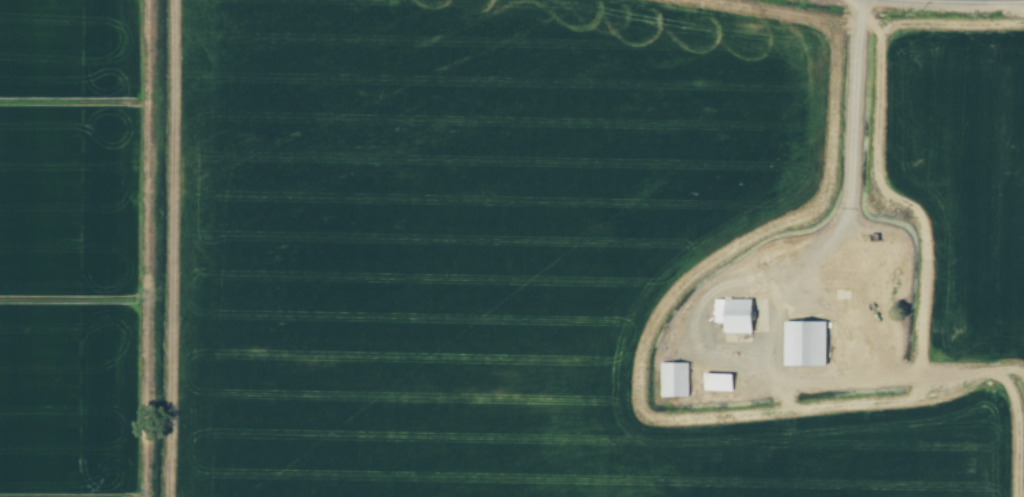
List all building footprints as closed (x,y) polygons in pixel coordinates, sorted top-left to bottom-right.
[(755,334),(756,300),(716,299),(716,323),(727,323),(727,333),(755,334)] [(829,323),(787,323),(787,367),(829,367),(829,323)] [(663,398),(691,397),(690,363),(662,363),(663,398)] [(735,374),(707,374),(706,391),(735,392),(735,374)]
